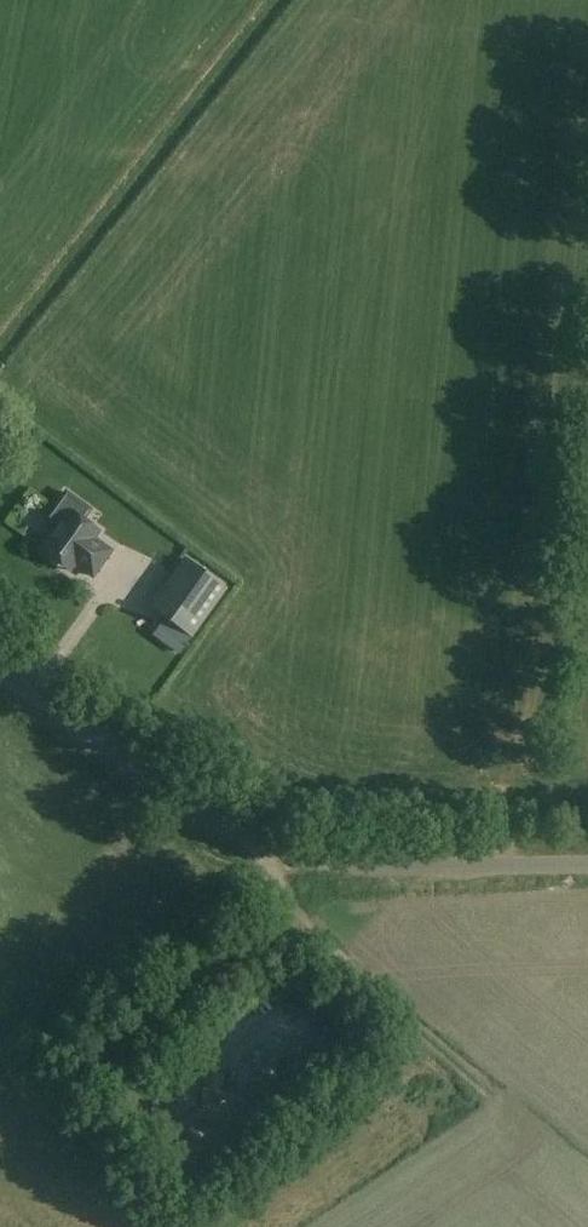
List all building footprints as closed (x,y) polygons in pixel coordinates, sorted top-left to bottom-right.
[(91,509),(66,491),(48,515),(59,523),(39,551),(69,573),(74,565),(92,578),(110,553),(93,540),(98,533),(82,522),(91,509)] [(151,592),(160,599),(191,559),(182,552),(151,592)] [(227,590),(199,570),(164,619),(192,639),(227,590)] [(170,988),(179,999),(195,986),(186,975),(170,988)]
